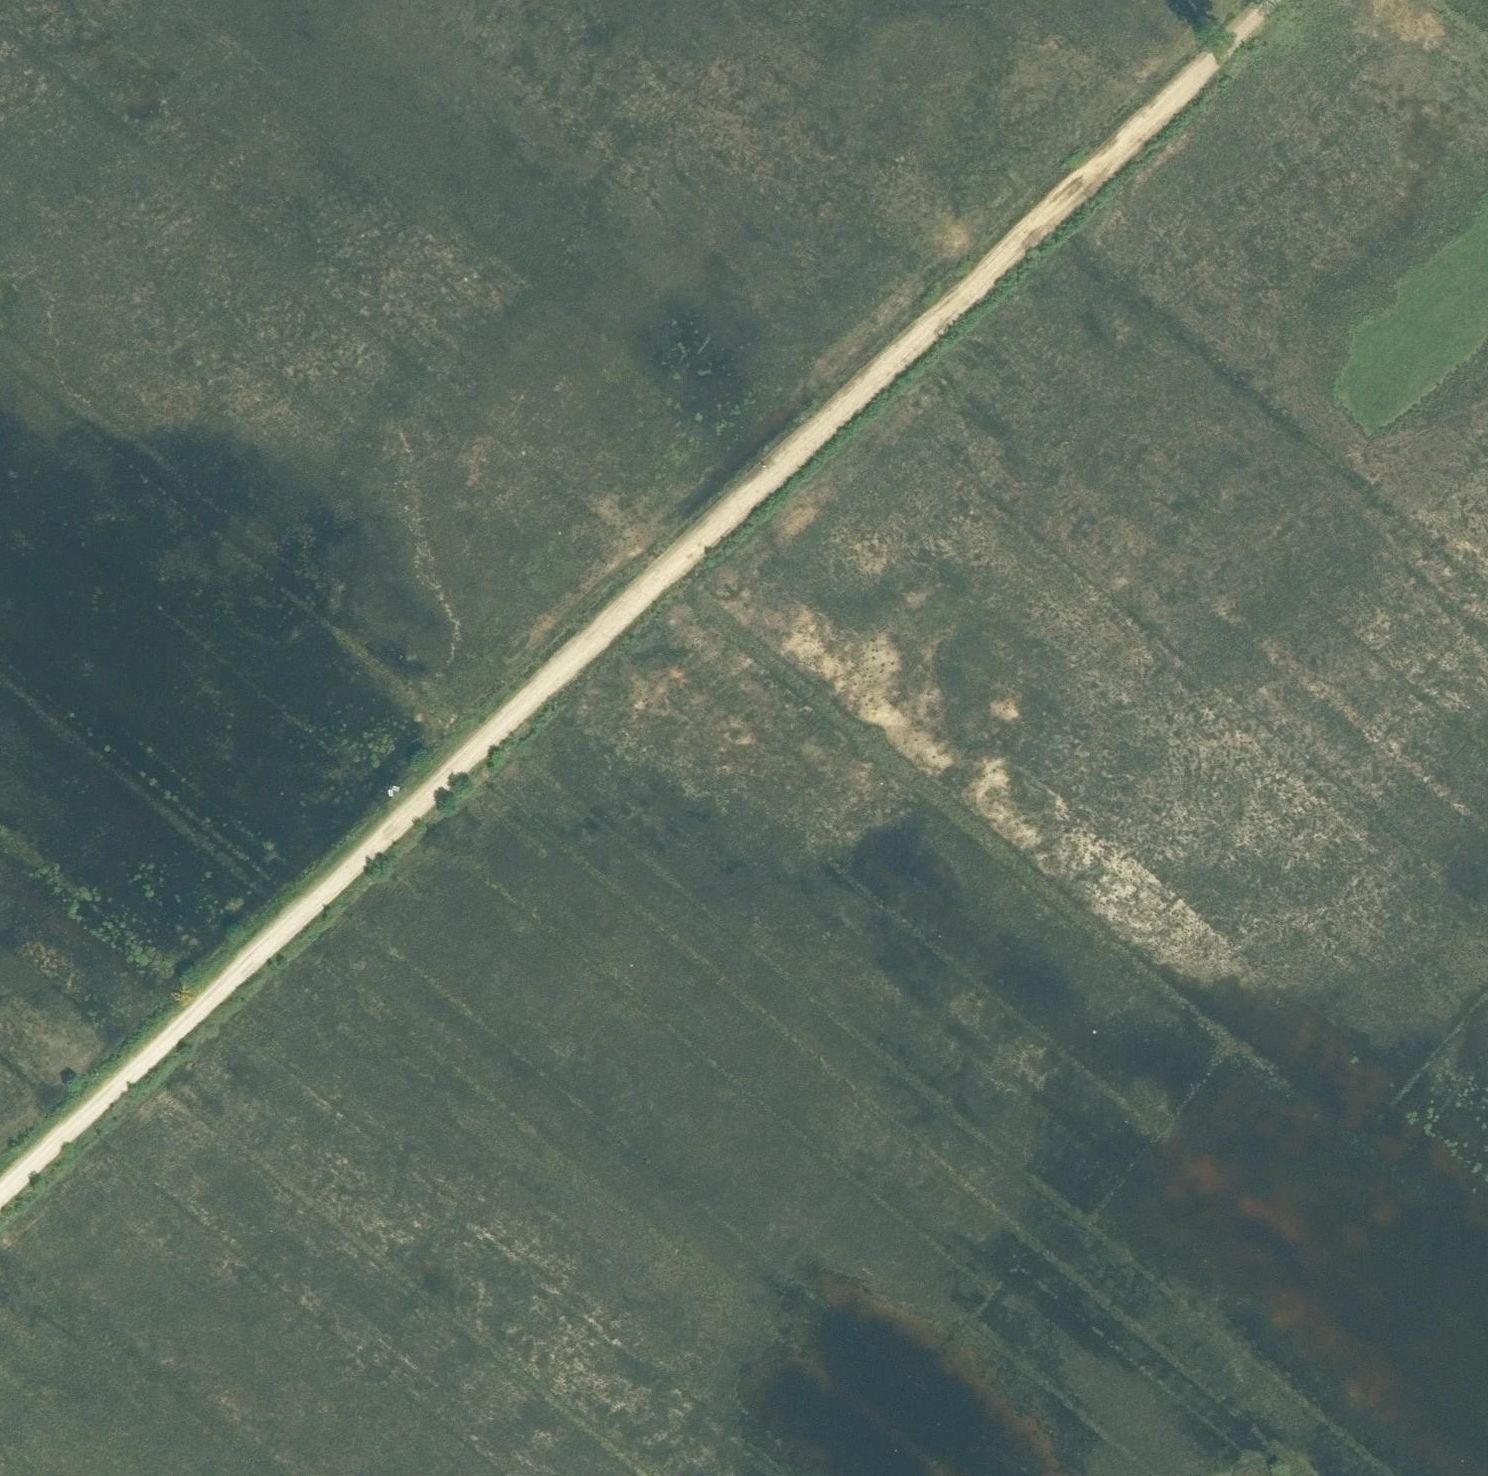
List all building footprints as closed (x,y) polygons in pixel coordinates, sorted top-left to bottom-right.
[(1116,891),(1134,889),(1133,877),(1115,878),(1116,891)]
